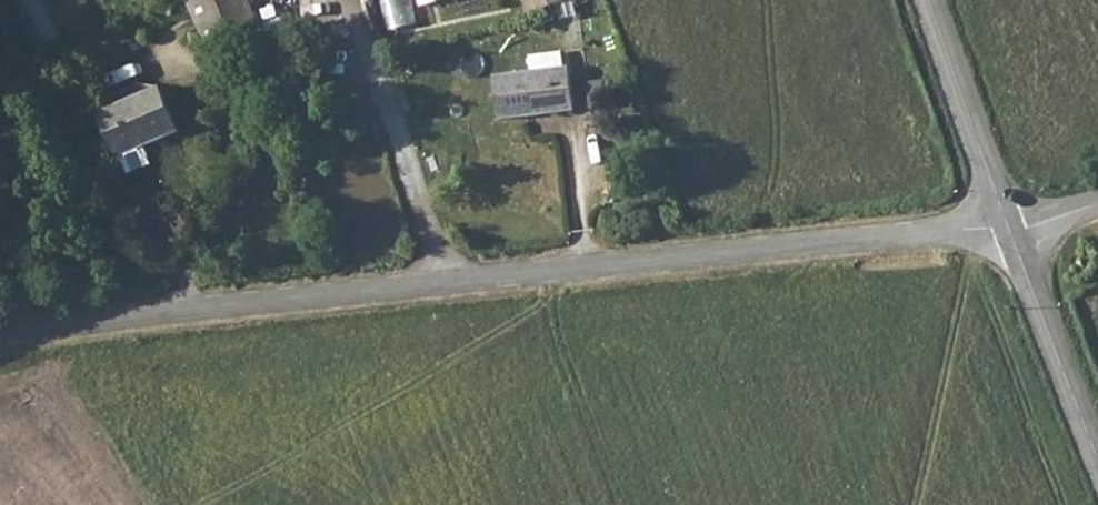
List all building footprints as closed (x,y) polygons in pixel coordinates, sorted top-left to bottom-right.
[(186,7),(208,58),(233,48),(211,0),(202,0),(186,7)] [(233,48),(262,36),(247,0),(211,0),(233,48)] [(421,23),(415,0),(384,0),(391,30),(421,23)] [(529,19),(572,4),(570,0),(522,0),(529,19)] [(533,78),(493,84),(499,126),(577,115),(571,74),(566,74),(563,55),(531,59),(533,78)] [(162,94),(98,121),(119,166),(182,140),(162,94)]
